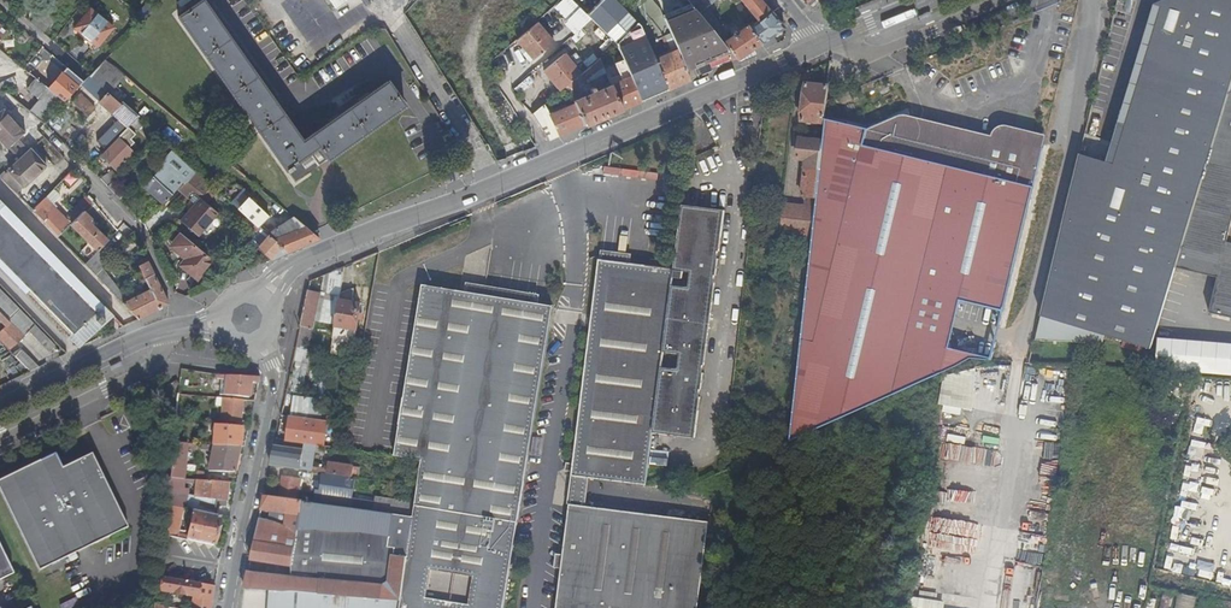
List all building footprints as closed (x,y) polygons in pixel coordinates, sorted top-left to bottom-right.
[(347,147),(330,122),(302,142),(203,0),(201,0),(178,17),(285,170),(286,169),(295,183),(304,176),(295,163),(318,147),(327,160),(347,147)] [(305,13),(310,9),(301,0),(294,0),(293,1),(305,13)] [(334,10),(345,3),(349,0),(327,0),(334,10)] [(641,102),(668,90),(655,60),(640,26),(618,3),(617,2),(615,0),(604,0),(589,15),(617,45),(624,61),(641,102)] [(655,60),(678,50),(664,19),(663,16),(660,9),(652,0),(622,0),(618,3),(640,26),(655,60)] [(692,4),(694,7),(723,43),(730,52),(737,61),(738,60),(754,49),(785,28),(762,0),(742,0),(759,21),(753,25),(752,23),(748,26),(740,31),(736,25),(729,30),(733,36),(727,40),(725,31),(708,7),(717,0),(689,0),(692,4)] [(856,5),(859,14),(901,2),(901,0),(873,0),(856,5)] [(1075,177),(1035,340),(1094,343),(1189,0),(1164,0),(1162,5),(1120,146),(1108,187),(1075,177)] [(1230,88),(1230,1),(1228,0),(1189,0),(1094,343),(1105,343),(1106,336),(1151,348),(1176,267),(1177,267),(1230,88)] [(664,19),(694,7),(692,4),(663,16),(664,19)] [(730,52),(723,43),(694,7),(664,19),(678,50),(686,71),(695,67),(730,52)] [(54,19),(42,9),(36,16),(48,26),(54,19)] [(113,28),(90,9),(75,27),(98,46),(113,28)] [(43,32),(48,26),(36,16),(31,22),(43,32)] [(555,41),(538,22),(517,40),(535,59),(555,41)] [(9,46),(7,49),(26,66),(34,56),(38,51),(19,35),(23,30),(15,23),(6,33),(1,39),(9,46)] [(28,87),(37,77),(26,66),(7,49),(0,44),(0,97),(1,98),(10,90),(28,87)] [(60,65),(47,54),(41,48),(38,51),(34,56),(26,66),(37,77),(45,84),(54,74),(60,65)] [(754,49),(738,60),(740,62),(758,55),(754,49)] [(655,60),(668,90),(690,81),(686,71),(678,50),(655,60)] [(544,71),(561,91),(567,86),(582,74),(564,54),(544,71)] [(109,94),(125,76),(105,59),(89,76),(108,93),(109,94)] [(572,90),(606,73),(600,59),(582,74),(567,86),(569,92),(572,90)] [(623,81),(611,86),(621,110),(641,102),(624,61),(616,64),(623,81)] [(82,84),(64,68),(60,65),(54,74),(45,84),(47,85),(65,101),(74,92),(81,85),(82,84)] [(81,85),(100,102),(108,93),(89,76),(82,84),(81,85)] [(41,98),(31,110),(44,124),(65,101),(47,85),(45,84),(37,77),(28,87),(41,98)] [(388,82),(330,122),(347,147),(405,106),(388,82)] [(826,101),(828,86),(806,84),(802,120),(824,123),(826,101)] [(592,94),(577,100),(574,102),(575,104),(585,126),(621,110),(611,86),(596,93),(594,88),(590,89),(592,94)] [(1177,267),(1219,277),(1210,312),(1230,317),(1230,88),(1177,267)] [(99,102),(127,127),(130,125),(136,118),(109,94),(108,93),(100,102),(99,102)] [(87,117),(95,109),(79,94),(72,102),(87,117)] [(827,101),(826,101),(824,123),(822,141),(816,197),(813,225),(811,243),(789,442),(942,371),(939,370),(948,334),(947,333),(951,319),(955,303),(1003,314),(999,330),(1042,151),(998,140),(995,140),(993,141),(991,142),(989,145),(981,177),(913,161),(919,134),(920,130),(915,124),(913,122),(909,120),(905,120),(901,120),(867,129),(825,119),(827,101)] [(550,115),(560,137),(585,126),(575,104),(550,115)] [(550,141),(560,137),(550,115),(545,105),(533,115),(550,141)] [(5,109),(2,111),(23,134),(25,131),(5,109)] [(8,147),(20,137),(23,134),(2,111),(0,113),(0,139),(8,147)] [(137,131),(143,124),(136,118),(130,125),(137,131)] [(1120,146),(1084,135),(1075,177),(1108,187),(1120,146)] [(19,160),(31,149),(20,137),(8,147),(19,160)] [(118,138),(101,155),(116,170),(134,153),(118,138)] [(816,197),(822,141),(801,139),(799,160),(807,160),(803,196),(807,196),(816,197)] [(757,151),(754,144),(741,150),(744,156),(757,151)] [(295,163),(304,176),(327,160),(318,147),(295,163)] [(44,164),(31,149),(19,160),(8,169),(22,184),(44,164)] [(86,158),(92,165),(101,155),(95,150),(86,158)] [(168,157),(189,176),(195,170),(173,151),(168,157)] [(749,170),(757,171),(758,160),(750,159),(749,170)] [(44,164),(22,184),(24,187),(46,166),(44,164)] [(145,187),(162,203),(183,182),(166,165),(145,187)] [(22,184),(8,169),(0,177),(0,178),(13,192),(22,184)] [(181,186),(192,196),(195,193),(201,198),(212,186),(195,170),(189,176),(181,186)] [(69,171),(55,190),(63,196),(77,178),(69,171)] [(101,179),(108,186),(114,180),(118,176),(112,171),(107,176),(101,179)] [(127,192),(114,180),(108,186),(107,187),(120,199),(127,192)] [(206,203),(217,190),(212,186),(201,198),(206,203)] [(242,192),(232,203),(240,211),(250,200),(242,192)] [(195,205),(201,198),(195,193),(192,196),(189,200),(195,205)] [(69,217),(71,221),(94,200),(88,194),(71,210),(73,213),(69,217)] [(813,225),(816,197),(807,196),(806,206),(784,203),(781,232),(801,234),(800,242),(811,243),(813,225)] [(69,223),(44,198),(31,210),(56,235),(69,223)] [(197,237),(218,214),(206,203),(201,198),(195,205),(180,221),(197,237)] [(78,346),(111,313),(0,200),(0,267),(78,346)] [(268,216),(250,200),(240,211),(250,220),(258,227),(268,216)] [(722,210),(683,205),(674,270),(643,486),(646,486),(653,433),(695,438),(722,210)] [(725,211),(722,210),(695,438),(696,438),(725,211)] [(70,224),(95,250),(106,240),(89,223),(92,220),(84,211),(70,224)] [(293,217),(267,235),(287,253),(319,239),(293,217)] [(255,237),(250,242),(270,260),(287,253),(267,235),(258,227),(250,220),(246,224),(260,237),(262,235),(266,239),(263,242),(258,237),(255,237)] [(196,278),(211,260),(182,235),(172,247),(187,260),(182,266),(196,278)] [(95,250),(97,252),(98,251),(107,242),(106,240),(95,250)] [(148,261),(139,266),(145,279),(144,279),(150,290),(128,301),(101,270),(109,262),(98,251),(97,252),(84,264),(139,320),(169,305),(153,273),(148,261)] [(600,261),(612,262),(614,253),(602,252),(600,261)] [(148,261),(146,257),(137,262),(139,266),(148,261)] [(786,276),(788,258),(777,257),(775,274),(786,276)] [(612,262),(600,261),(599,261),(592,315),(590,333),(574,465),(573,473),(572,477),(590,479),(608,482),(634,265),(612,262)] [(657,268),(651,267),(634,265),(608,482),(643,486),(674,270),(657,268)] [(325,293),(341,295),(345,266),(329,273),(325,293)] [(517,518),(524,478),(525,467),(527,457),(527,456),(549,328),(550,329),(553,309),(553,305),(423,284),(395,455),(422,459),(416,504),(517,518)] [(356,288),(341,295),(336,324),(359,329),(363,302),(354,301),(356,288)] [(0,332),(0,336),(11,348),(29,330),(41,342),(43,340),(53,350),(55,347),(0,290),(0,321),(1,320),(6,326),(0,332)] [(319,292),(308,290),(297,347),(308,349),(319,292)] [(550,329),(564,330),(566,311),(553,309),(550,329)] [(592,315),(587,314),(584,333),(590,333),(592,315)] [(11,348),(0,336),(0,341),(9,350),(11,348)] [(1159,366),(1230,370),(1230,343),(1160,339),(1159,366)] [(20,351),(15,356),(30,372),(37,368),(20,351)] [(250,384),(259,384),(260,379),(221,378),(218,377),(218,381),(226,382),(225,397),(248,399),(250,384)] [(239,424),(242,402),(223,400),(221,423),(239,424)] [(293,403),(291,417),(320,421),(322,413),(322,408),(293,403)] [(341,416),(322,413),(320,421),(340,424),(341,416)] [(339,428),(340,424),(320,421),(291,417),(287,441),(313,444),(319,445),(320,440),(310,439),(312,424),(339,428)] [(238,448),(241,429),(215,426),(213,447),(238,448)] [(183,481),(188,445),(172,443),(168,480),(183,481)] [(328,455),(329,446),(319,445),(313,444),(312,452),(328,455)] [(304,449),(276,445),(271,465),(324,473),(355,477),(356,466),(330,462),(330,468),(313,466),(312,467),(302,466),(304,449)] [(238,448),(213,447),(213,448),(212,457),(208,457),(207,462),(210,463),(209,473),(234,474),(237,462),(242,463),(243,457),(238,456),(239,448),(238,448)] [(56,454),(0,482),(0,489),(40,571),(128,528),(92,455),(63,468),(56,454)] [(525,467),(524,478),(533,483),(533,479),(533,469),(534,459),(527,456),(527,457),(525,467)] [(533,479),(533,483),(543,489),(546,465),(534,459),(533,469),(533,479)] [(198,473),(196,482),(198,482),(203,482),(206,473),(198,473)] [(354,500),(354,499),(357,477),(355,477),(324,473),(324,479),(321,496),(354,500)] [(590,479),(572,477),(566,474),(562,501),(571,507),(586,509),(590,479)] [(299,499),(299,493),(301,479),(283,476),(279,497),(299,499)] [(317,495),(321,496),(324,479),(315,478),(313,495),(317,495)] [(203,482),(198,482),(196,500),(188,499),(189,492),(185,491),(185,481),(183,481),(168,480),(166,503),(214,514),(215,505),(226,506),(228,484),(203,482)] [(972,505),(977,492),(949,483),(945,497),(972,505)] [(316,502),(317,495),(313,495),(303,493),(302,500),(316,502)] [(271,520),(260,518),(245,588),(259,589),(402,600),(414,516),(376,511),(360,508),(316,502),(302,500),(299,499),(279,497),(265,495),(262,508),(273,509),(271,520)] [(354,500),(321,496),(317,495),(316,502),(360,508),(360,500),(354,499),(354,500)] [(376,498),(376,503),(376,511),(414,516),(416,504),(376,498)] [(376,511),(376,503),(360,500),(360,508),(376,511)] [(514,538),(517,522),(517,518),(416,504),(414,516),(402,600),(400,607),(503,607),(514,538)] [(176,520),(178,508),(165,505),(162,536),(215,547),(221,518),(194,512),(189,537),(179,534),(181,522),(176,520)] [(571,507),(569,519),(557,598),(556,607),(677,607),(689,524),(586,509),(571,507)] [(273,509),(262,508),(260,518),(271,520),(273,509)] [(524,523),(517,522),(514,538),(522,539),(524,523)] [(15,574),(0,544),(0,582),(15,574)] [(192,607),(212,607),(215,588),(158,578),(157,591),(194,598),(192,607)] [(258,607),(400,607),(402,600),(259,589),(258,607)] [(1176,607),(1195,607),(1197,598),(1180,594),(1176,607)] [(557,598),(550,597),(548,607),(556,607),(557,598)]
